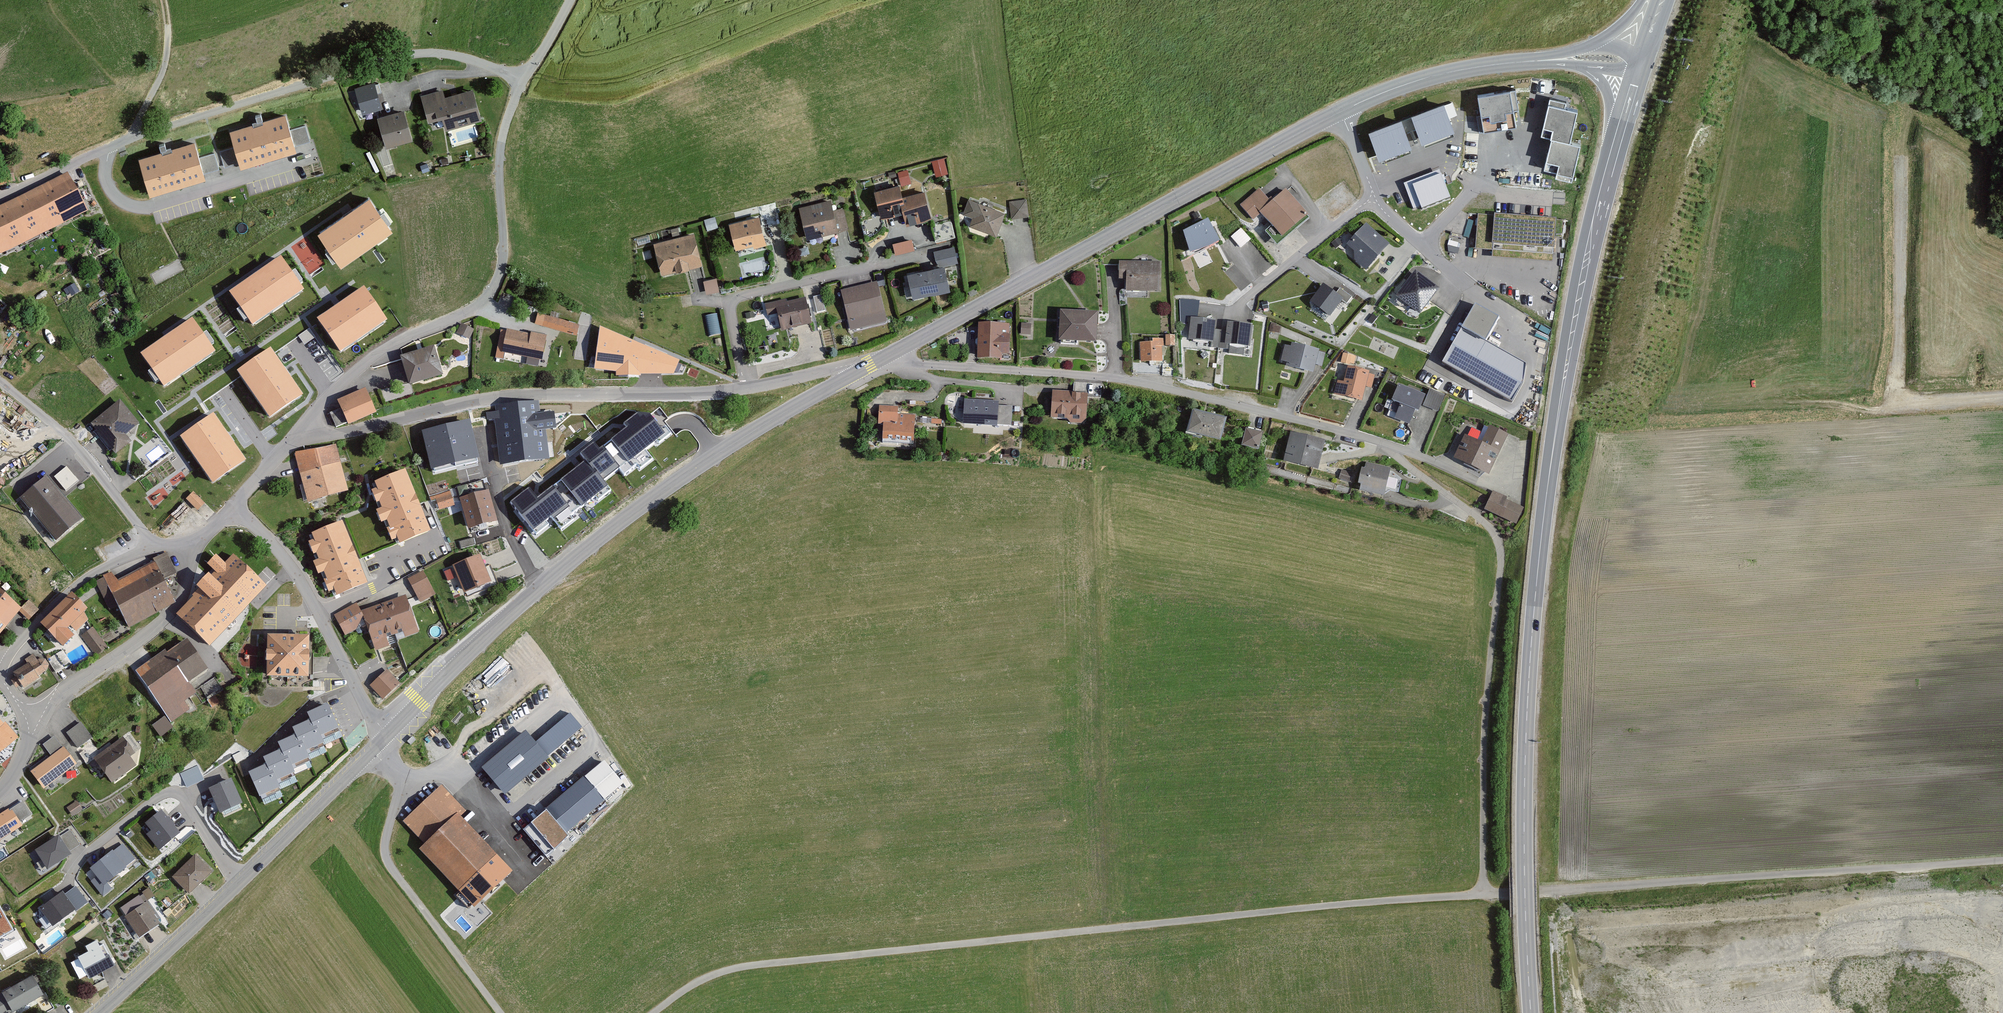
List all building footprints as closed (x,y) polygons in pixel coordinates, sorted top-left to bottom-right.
[(380,100),(373,78),(357,84),(364,105),(380,100)] [(444,86),(420,92),(428,121),(442,116),(445,127),(483,116),(474,86),(446,94),(444,86)] [(1516,89),(1477,95),(1479,114),(1478,132),(1514,127),(1510,112),(1519,111),(1516,89)] [(1450,94),(1373,116),(1384,150),(1457,130),(1450,94)] [(1576,103),(1551,97),(1541,134),(1552,137),(1567,141),(1576,103)] [(415,139),(404,109),(378,118),(388,147),(415,139)] [(295,151),(285,110),(229,125),(240,169),(295,151)] [(1567,141),(1552,137),(1545,169),(1573,174),(1580,146),(1567,141)] [(205,178),(192,139),(137,157),(150,196),(205,178)] [(934,156),(935,172),(947,171),(947,156),(934,156)] [(1427,166),(1400,182),(1413,203),(1440,184),(1427,166)] [(66,171),(0,206),(0,250),(1,253),(86,207),(66,171)] [(934,219),(927,192),(902,199),(899,185),(875,191),(882,218),(903,212),(907,226),(934,219)] [(1307,214),(1286,188),(1271,200),(1261,187),(1241,203),(1254,219),(1262,213),(1281,236),(1307,214)] [(998,235),(1008,210),(972,196),(966,212),(976,216),(973,225),(998,235)] [(1025,198),(1008,201),(1011,217),(1027,214),(1025,198)] [(837,230),(829,199),(797,208),(805,239),(837,230)] [(320,235),(344,268),(391,234),(367,201),(349,214),(320,235)] [(1552,261),(1556,218),(1481,211),(1477,248),(1493,250),(1493,256),(1552,261)] [(705,219),(708,228),(718,224),(715,215),(705,219)] [(768,243),(760,216),(729,225),(736,249),(754,244),(755,247),(768,243)] [(1218,238),(1209,217),(1182,228),(1191,249),(1218,238)] [(1346,243),(1352,249),(1354,258),(1366,270),(1390,245),(1366,222),(1346,243)] [(1232,234),(1241,246),(1251,238),(1242,227),(1232,234)] [(919,238),(917,228),(898,232),(900,242),(919,238)] [(704,265),(696,233),(656,243),(664,275),(704,265)] [(317,245),(300,254),(309,273),(327,264),(317,245)] [(960,266),(956,248),(935,252),(939,267),(906,274),(912,297),(949,289),(945,269),(960,266)] [(1163,286),(1162,257),(1123,258),(1123,275),(1130,275),(1130,287),(1163,286)] [(233,291),(257,325),(304,291),(280,258),(233,291)] [(1440,287),(1416,268),(1395,293),(1419,312),(1440,287)] [(719,291),(716,279),(704,282),(706,293),(719,291)] [(888,322),(877,280),(839,289),(850,332),(888,322)] [(1338,292),(1324,282),(1311,300),(1331,314),(1343,297),(1348,301),(1353,294),(1342,286),(1338,292)] [(827,285),(820,287),(823,302),(830,300),(827,285)] [(317,320),(341,354),(388,320),(364,287),(317,320)] [(804,297),(787,302),(786,298),(764,304),(767,317),(776,315),(780,332),(811,324),(804,297)] [(1512,398),(1527,362),(1485,339),(1498,315),(1475,301),(1457,334),(1442,361),(1512,398)] [(1092,343),(1094,313),(1056,310),(1054,340),(1092,343)] [(539,312),(535,323),(575,336),(578,325),(539,312)] [(708,331),(719,330),(718,312),(707,313),(708,331)] [(1214,319),(1190,316),(1187,339),(1211,342),(1211,346),(1228,348),(1229,343),(1248,346),(1251,324),(1226,321),(1225,329),(1213,327),(1214,319)] [(145,350),(168,384),(216,351),(192,318),(167,335),(145,350)] [(476,331),(463,325),(459,335),(472,340),(476,331)] [(674,374),(680,360),(600,326),(594,368),(674,374)] [(1008,357),(1009,327),(980,326),(978,361),(1002,362),(1002,357),(1008,357)] [(529,335),(503,330),(499,354),(541,362),(546,337),(529,333),(529,335)] [(1173,332),(1166,332),(1166,344),(1174,343),(1173,332)] [(1163,336),(1151,336),(1152,340),(1140,341),(1141,360),(1163,359),(1162,341),(1164,341),(1163,336)] [(1314,347),(1287,341),(1287,343),(1281,342),(1277,357),(1283,359),(1282,363),(1310,369),(1311,362),(1321,364),(1324,351),(1314,348),(1314,347)] [(444,374),(434,346),(401,357),(410,386),(444,374)] [(271,347),(238,371),(273,417),(306,393),(271,347)] [(1355,354),(1345,353),(1343,362),(1353,364),(1355,354)] [(1172,363),(1164,363),(1165,375),(1173,374),(1172,363)] [(1366,370),(1343,365),(1339,381),(1336,380),(1332,394),(1358,400),(1361,386),(1370,388),(1373,374),(1365,372),(1366,370)] [(1417,410),(1424,393),(1399,383),(1392,400),(1401,403),(1395,416),(1409,422),(1414,409),(1417,410)] [(1443,394),(1430,388),(1423,405),(1437,410),(1443,394)] [(377,414),(365,389),(336,402),(348,427),(377,414)] [(1048,417),(1063,418),(1065,421),(1084,422),(1085,393),(1049,390),(1048,417)] [(120,399),(90,423),(113,453),(128,442),(122,434),(138,421),(120,399)] [(999,402),(966,399),(963,426),(996,429),(996,426),(1012,427),(1014,408),(998,407),(999,402)] [(559,430),(557,412),(543,414),(541,400),(493,406),(494,412),(485,413),(486,425),(497,424),(503,467),(550,461),(546,432),(559,430)] [(901,406),(880,405),(879,425),(884,425),(883,439),(915,441),(917,413),(901,412),(901,406)] [(1228,415),(1191,405),(1186,430),(1222,440),(1228,415)] [(339,409),(329,414),(335,426),(344,421),(339,409)] [(611,439),(633,467),(638,463),(641,467),(652,458),(644,448),(665,432),(650,414),(638,412),(624,423),(627,427),(611,439)] [(214,413),(180,437),(215,484),(248,459),(214,413)] [(471,419),(422,430),(431,470),(480,459),(471,419)] [(1482,441),(1467,434),(1456,457),(1490,473),(1499,452),(1500,453),(1509,433),(1490,424),(1482,441)] [(1263,430),(1246,426),(1242,443),(1258,447),(1263,430)] [(1293,427),(1292,430),(1283,460),(1317,468),(1324,439),(1318,436),(1319,434),(1293,427)] [(559,478),(582,506),(609,486),(604,479),(619,468),(624,474),(633,467),(611,439),(600,448),(594,441),(579,453),(584,459),(559,478)] [(348,494),(336,446),(295,456),(308,505),(348,494)] [(1356,464),(1346,461),(1344,469),(1353,472),(1356,464)] [(1383,496),(1390,468),(1367,461),(1365,467),(1360,466),(1355,482),(1359,483),(1358,489),(1383,496)] [(67,488),(79,479),(69,464),(56,473),(67,488)] [(88,515),(54,473),(26,496),(60,537),(88,515)] [(407,473),(376,486),(402,549),(432,536),(407,473)] [(509,501),(532,531),(551,516),(558,526),(582,506),(559,478),(538,495),(530,485),(509,501)] [(1509,489),(1496,483),(1487,503),(1518,515),(1525,499),(1508,492),(1509,489)] [(209,498),(196,487),(191,493),(204,503),(209,498)] [(451,500),(448,490),(433,495),(437,505),(451,500)] [(496,523),(488,493),(459,501),(468,531),(496,523)] [(367,583),(343,522),(310,534),(334,600),(367,583)] [(460,547),(475,543),(473,536),(458,541),(460,547)] [(277,584),(241,548),(232,557),(225,550),(215,559),(223,567),(199,590),(202,593),(180,614),(212,648),(277,584)] [(120,607),(129,626),(177,604),(166,580),(177,575),(167,554),(154,560),(156,564),(118,581),(114,572),(103,577),(105,580),(98,584),(111,611),(120,607)] [(491,582),(479,556),(452,568),(463,594),(491,582)] [(437,596),(425,574),(409,583),(420,604),(437,596)] [(0,592),(0,636),(22,611),(0,592)] [(88,611),(71,594),(40,625),(63,648),(74,637),(67,631),(70,628),(74,632),(86,620),(82,616),(88,611)] [(407,595),(363,610),(375,646),(419,631),(407,595)] [(346,636),(359,629),(363,617),(357,603),(336,615),(346,636)] [(109,650),(95,631),(84,639),(98,658),(109,650)] [(310,675),(309,634),(266,634),(266,675),(310,675)] [(209,670),(186,639),(168,650),(163,648),(135,671),(172,722),(190,708),(185,700),(197,696),(192,682),(209,670)] [(27,663),(14,671),(16,675),(12,677),(14,683),(18,687),(24,683),(27,688),(42,678),(40,674),(49,669),(50,664),(46,657),(38,659),(35,652),(25,658),(27,663)] [(401,682),(387,669),(370,685),(384,699),(401,682)] [(199,685),(205,697),(225,689),(219,677),(199,685)] [(345,730),(332,695),(311,703),(314,711),(324,739),(345,730)] [(584,730),(564,705),(535,726),(557,752),(584,730)] [(324,739),(314,711),(293,722),(295,728),(307,759),(328,747),(324,739)] [(0,715),(0,753),(19,737),(0,715)] [(163,717),(152,727),(160,739),(173,729),(163,717)] [(94,738),(82,721),(68,732),(79,748),(94,738)] [(307,759),(295,728),(274,738),(276,746),(288,776),(308,765),(307,759)] [(550,759),(524,728),(481,763),(507,796),(550,759)] [(139,747),(129,734),(93,760),(111,784),(139,765),(132,752),(139,747)] [(76,764),(65,748),(54,735),(43,744),(49,757),(33,771),(42,791),(76,764)] [(288,776),(276,746),(256,757),(260,765),(271,795),(290,785),(288,776)] [(625,780),(606,756),(581,778),(602,800),(625,780)] [(187,786),(205,779),(199,764),(181,771),(187,786)] [(271,795),(260,765),(241,776),(256,813),(274,803),(271,795)] [(226,778),(201,787),(207,815),(234,806),(226,778)] [(594,809),(569,780),(531,812),(559,843),(594,809)] [(468,808),(442,782),(404,818),(426,841),(422,845),(480,905),(518,869),(464,812),(468,808)] [(92,799),(86,791),(77,797),(82,806),(92,799)] [(0,811),(0,835),(34,817),(22,798),(0,811)] [(158,847),(179,831),(160,808),(143,821),(151,829),(146,833),(158,847)] [(59,832),(35,846),(46,867),(70,851),(59,832)] [(134,859),(118,838),(96,854),(99,860),(92,866),(96,875),(89,879),(103,894),(110,887),(108,878),(134,859)] [(213,871),(196,852),(174,873),(192,892),(213,871)] [(74,882),(42,905),(55,922),(87,899),(74,882)] [(163,921),(143,893),(122,906),(138,938),(163,921)] [(13,930),(0,908),(0,937),(13,930)] [(113,961),(102,940),(75,956),(88,976),(101,973),(100,969),(113,961)] [(31,974),(0,990),(0,1012),(7,1012),(22,1003),(25,1007),(46,994),(31,974)]
